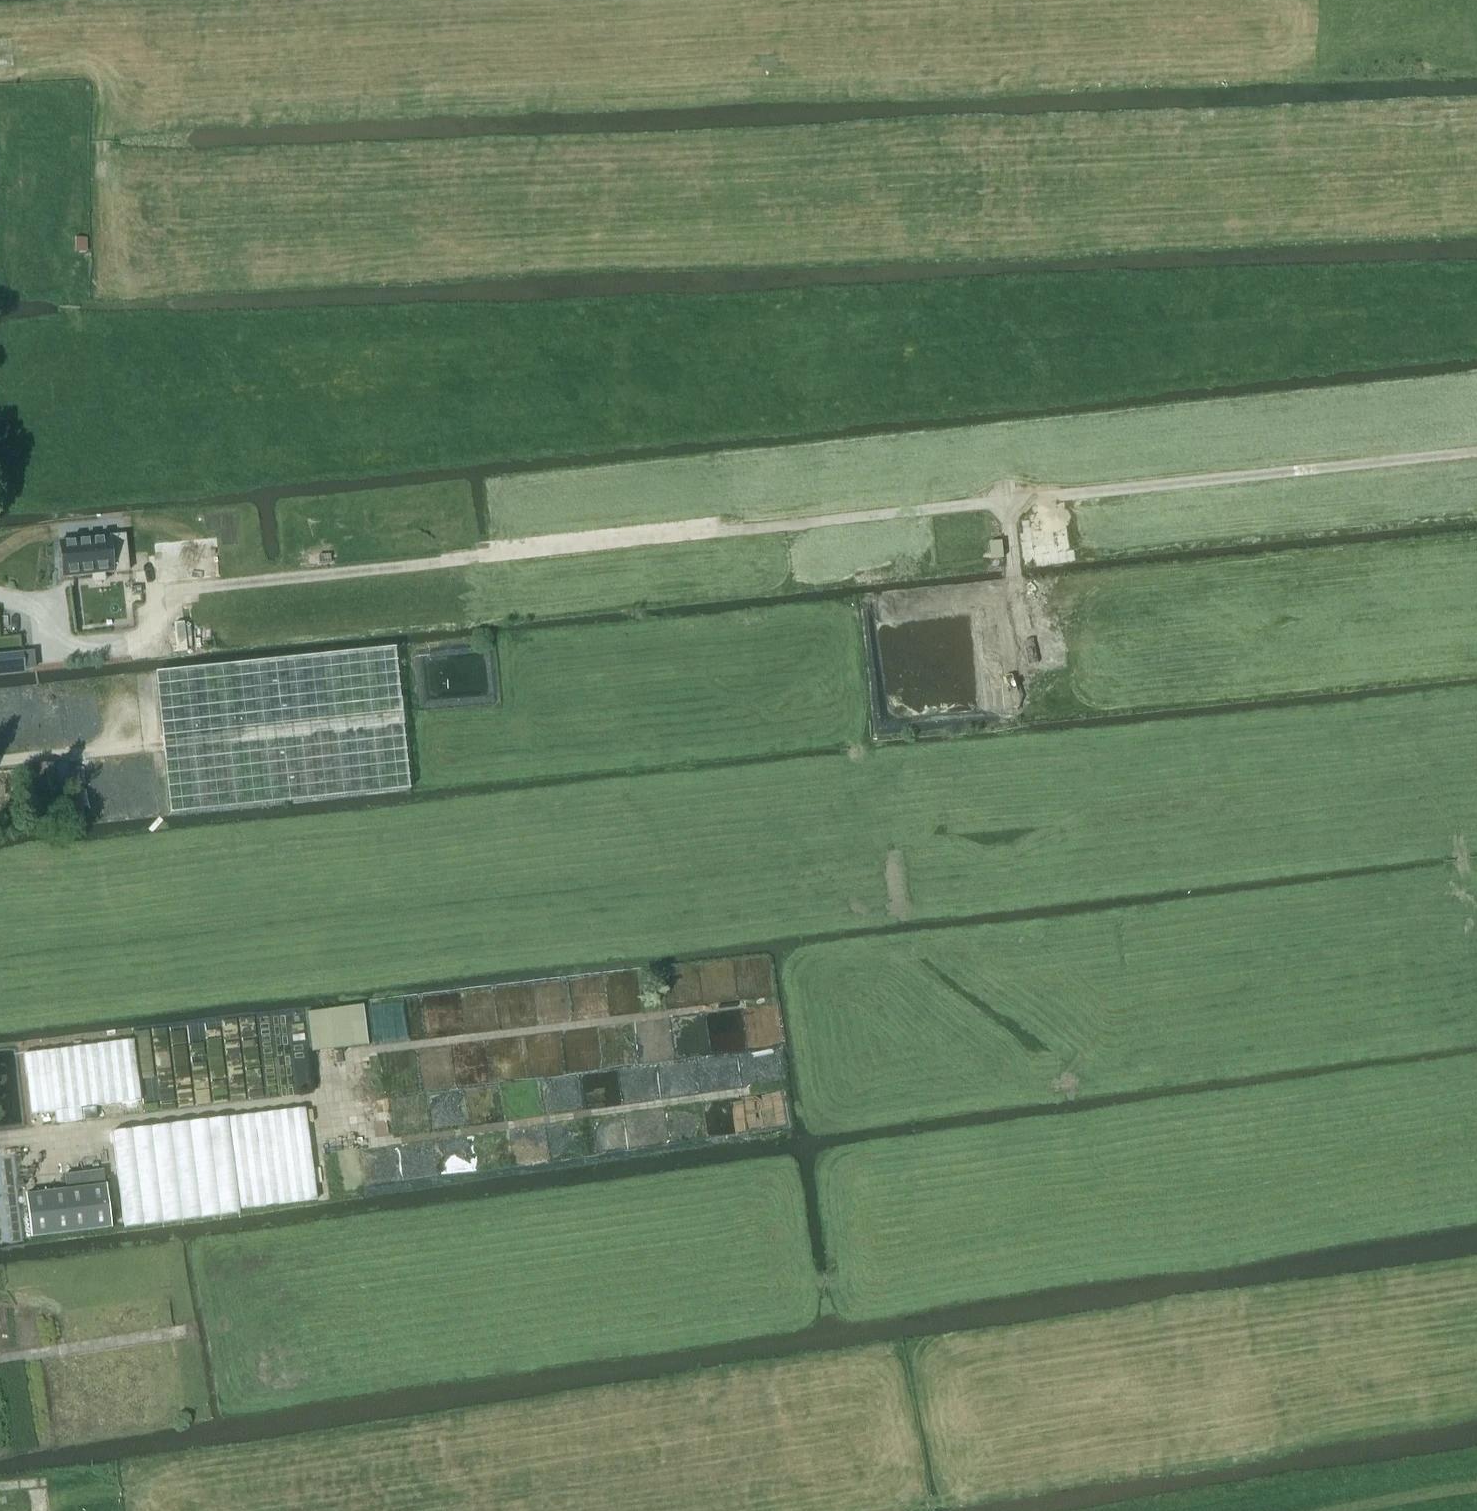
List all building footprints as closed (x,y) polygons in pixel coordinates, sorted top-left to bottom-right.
[(74,253),(86,252),(86,239),(74,239),(74,253)] [(63,578),(91,575),(104,574),(128,572),(125,536),(59,542),(63,578)] [(991,559),(1004,558),(1002,542),(990,543),(991,559)] [(155,674),(170,815),(409,789),(394,649),(155,674)] [(26,674),(25,672),(23,653),(0,655),(0,677),(26,674)] [(47,828),(166,815),(162,768),(42,780),(47,828)] [(311,1052),(367,1045),(362,1006),(306,1013),(311,1052)] [(79,1109),(92,1107),(141,1101),(133,1040),(24,1054),(32,1115),(56,1112),(57,1124),(81,1121),(79,1109)] [(82,1119),(96,1118),(94,1107),(81,1109),(82,1119)] [(112,1133),(124,1228),(240,1213),(240,1209),(316,1200),(305,1109),(112,1133)] [(65,1186),(104,1181),(103,1170),(64,1175),(65,1186)] [(25,1194),(31,1239),(112,1229),(106,1184),(25,1194)]
